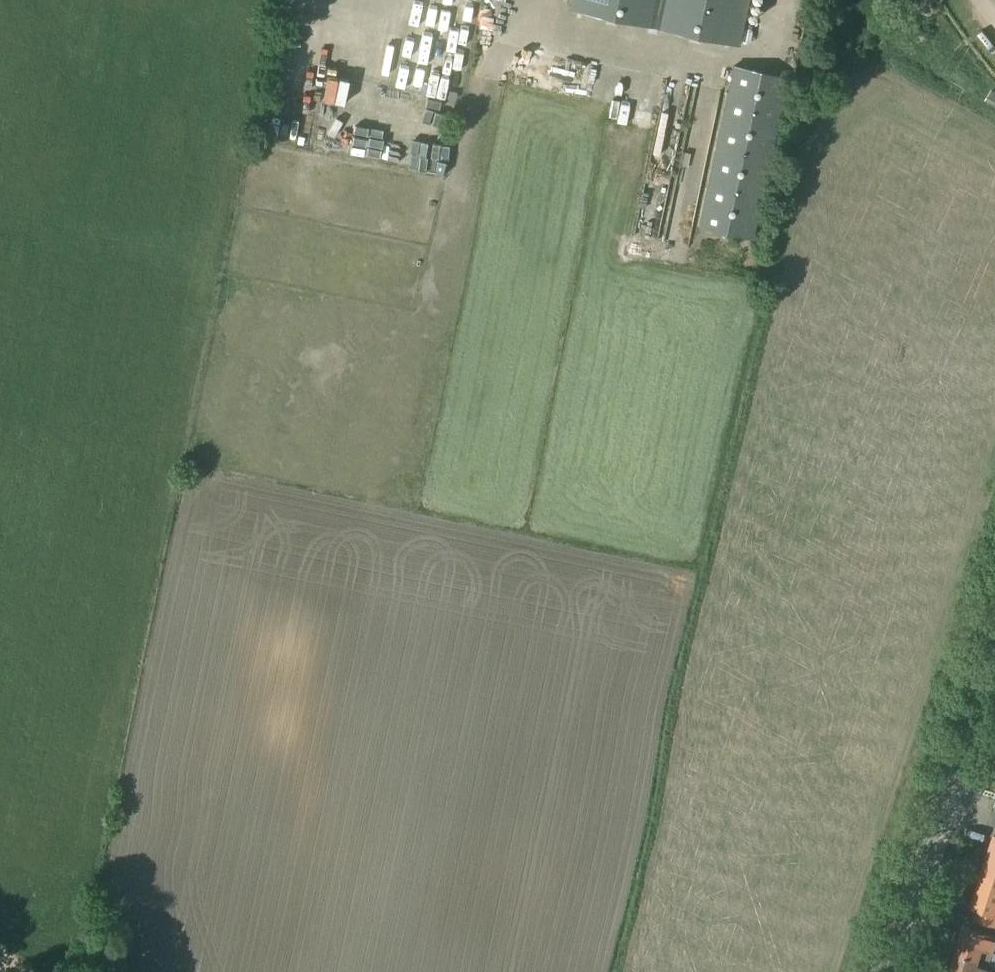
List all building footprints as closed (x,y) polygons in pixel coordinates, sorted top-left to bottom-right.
[(569,7),(737,44),(747,0),(571,0),(569,7)] [(733,66),(698,227),(751,238),(785,78),(733,66)] [(982,871),(994,876),(994,836),(993,836),(982,871)] [(982,871),(970,907),(976,909),(994,916),(994,876),(982,871)] [(955,952),(977,959),(975,963),(992,969),(993,965),(990,964),(994,952),(994,951),(994,936),(964,926),(955,952)] [(949,971),(991,971),(992,969),(975,963),(977,959),(955,952),(949,971)]
